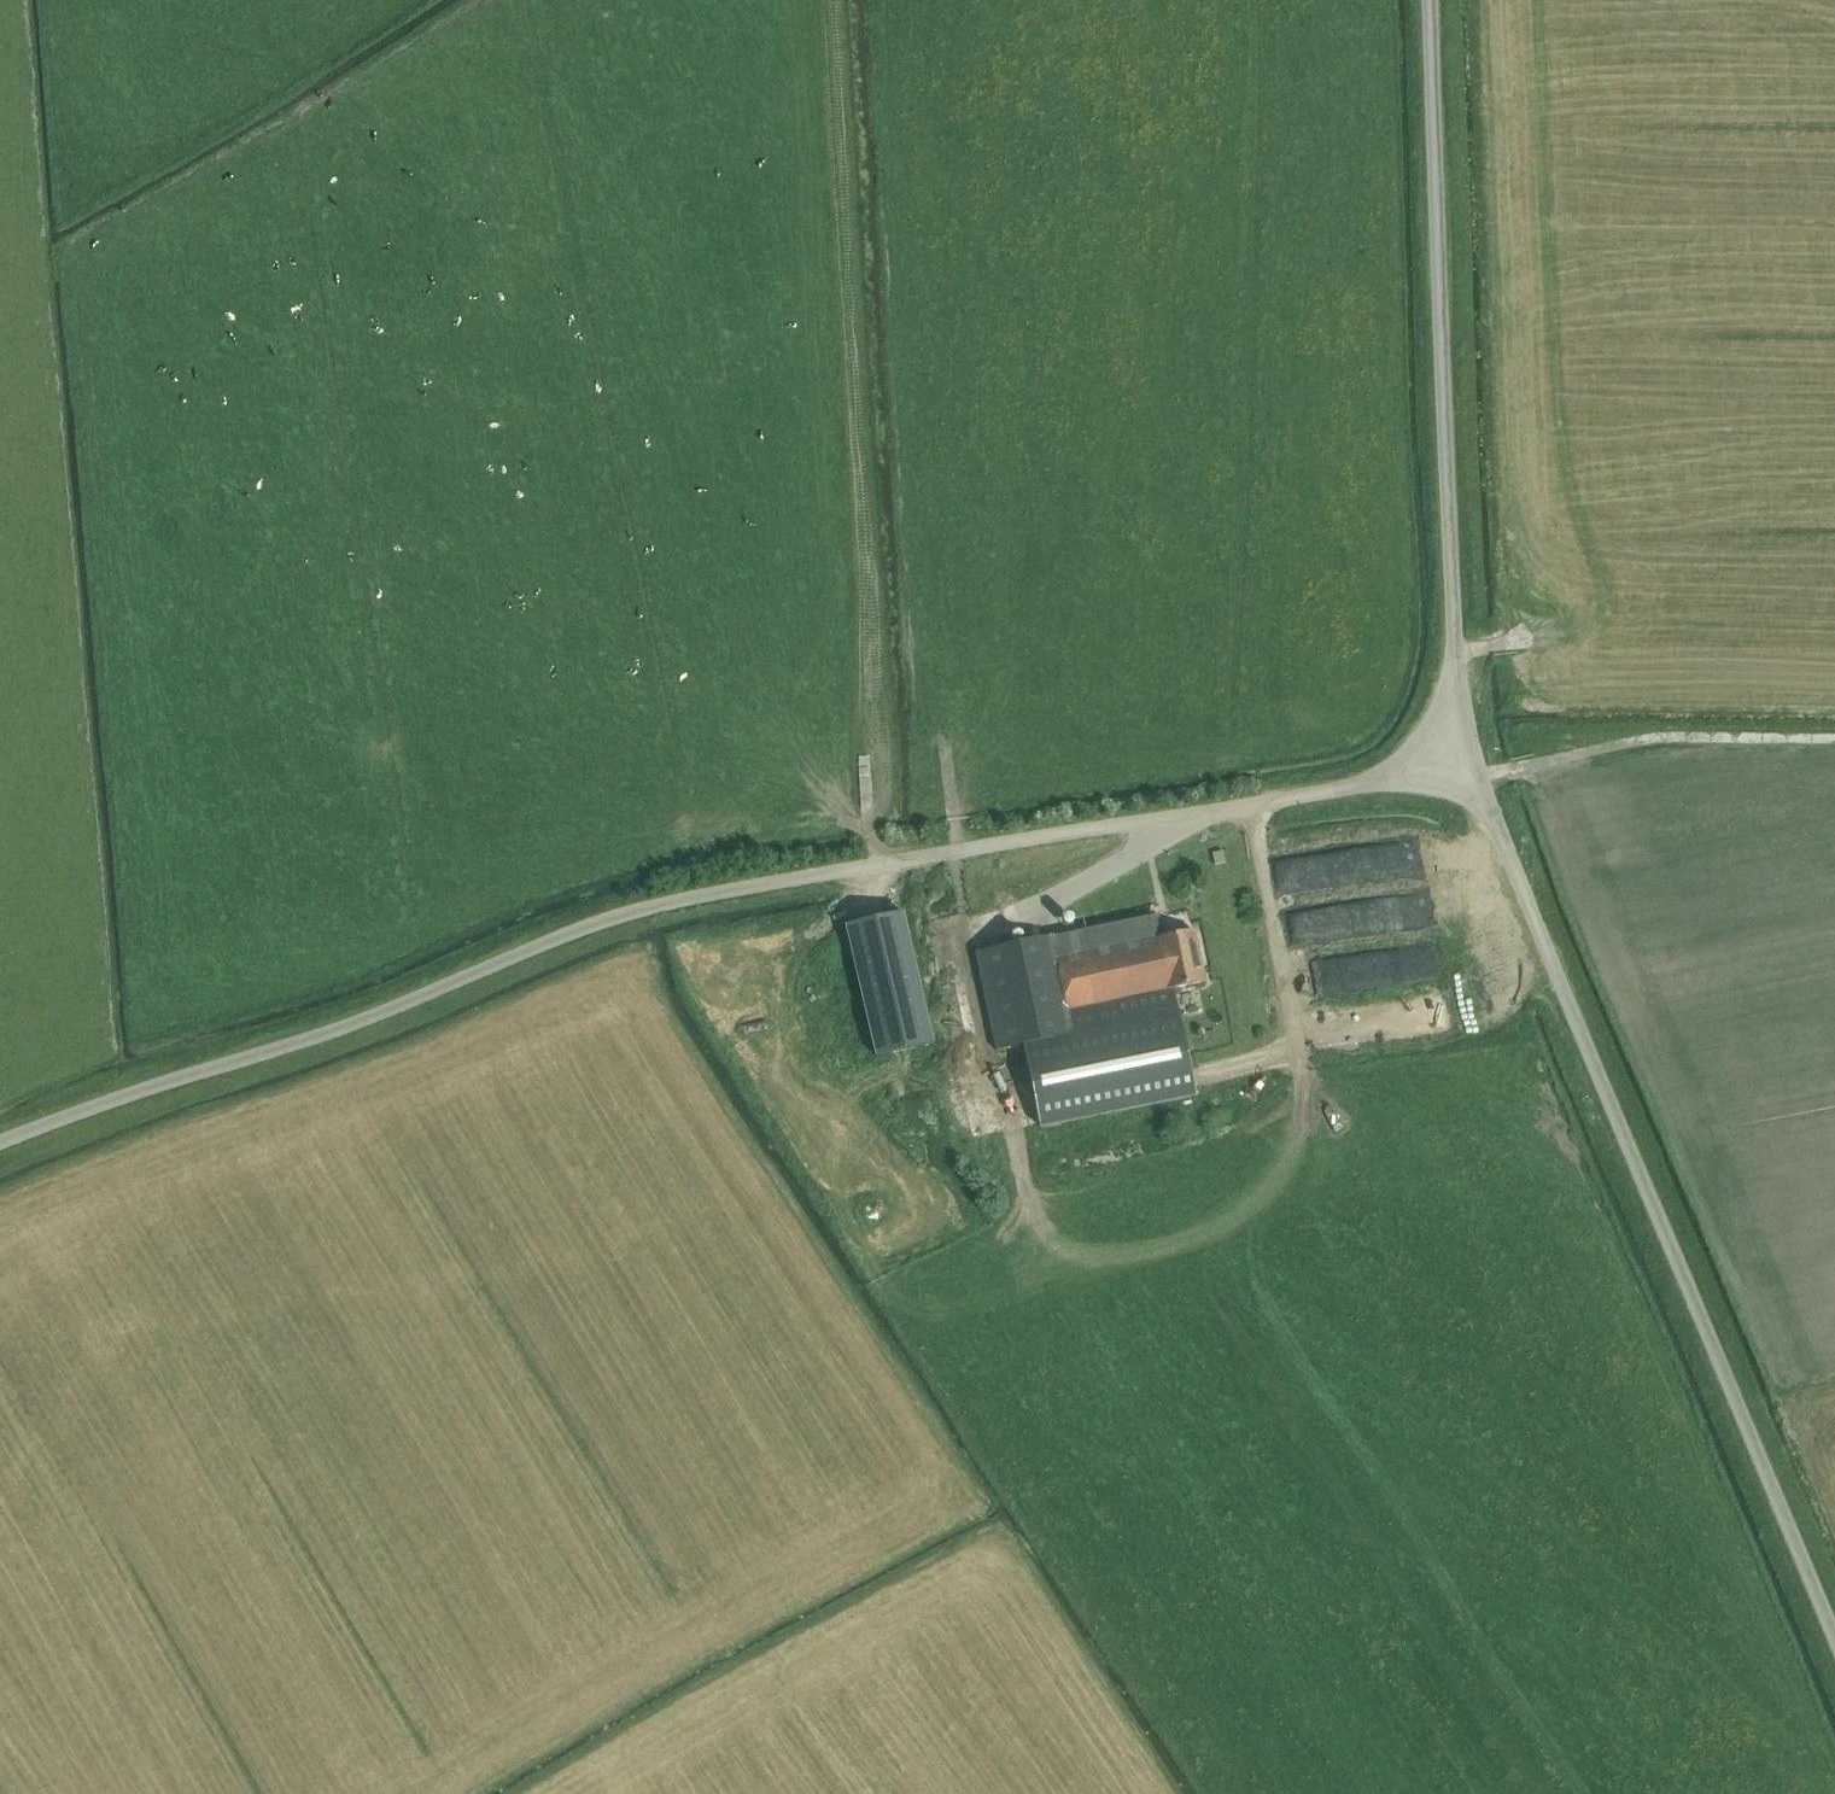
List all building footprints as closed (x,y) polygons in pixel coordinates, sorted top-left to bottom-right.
[(1380,849),(1391,883),(1413,876),(1402,842),(1380,849)] [(1410,898),(1290,912),(1294,945),(1414,931),(1410,898)] [(933,1044),(902,912),(845,925),(876,1057),(933,1044)] [(1022,1045),(1039,1128),(1194,1095),(1171,989),(1203,982),(1193,931),(1162,937),(1158,915),(975,953),(995,1051),(1022,1045)]
